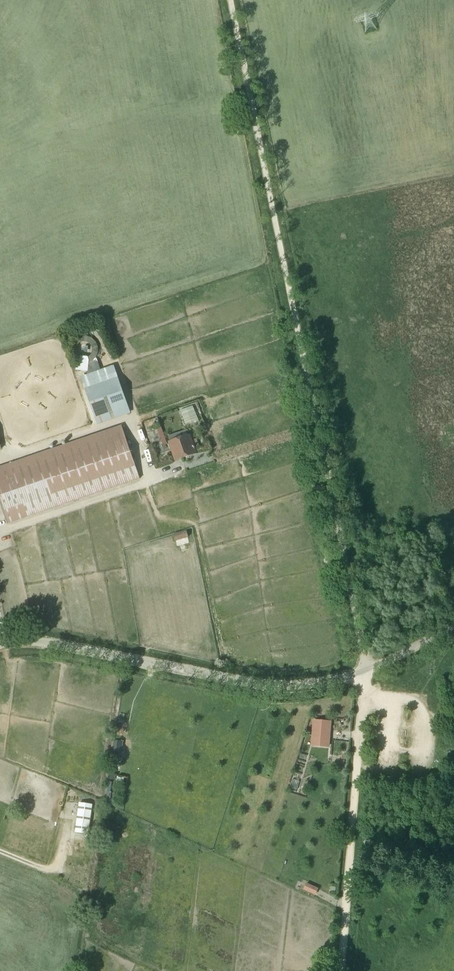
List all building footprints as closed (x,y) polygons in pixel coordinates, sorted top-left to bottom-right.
[(128,413),(112,368),(84,378),(99,423),(128,413)] [(122,426),(0,467),(0,502),(7,524),(140,479),(122,426)] [(196,453),(190,436),(170,443),(176,460),(196,453)] [(179,540),(190,537),(189,531),(177,534),(179,540)] [(314,721),(312,745),(329,747),(331,722),(314,721)] [(115,741),(113,752),(120,753),(122,742),(115,741)] [(125,778),(118,776),(117,784),(124,786),(125,778)] [(88,834),(92,805),(79,804),(78,814),(75,832),(88,834)] [(315,895),(318,889),(306,884),(303,890),(315,895)]
